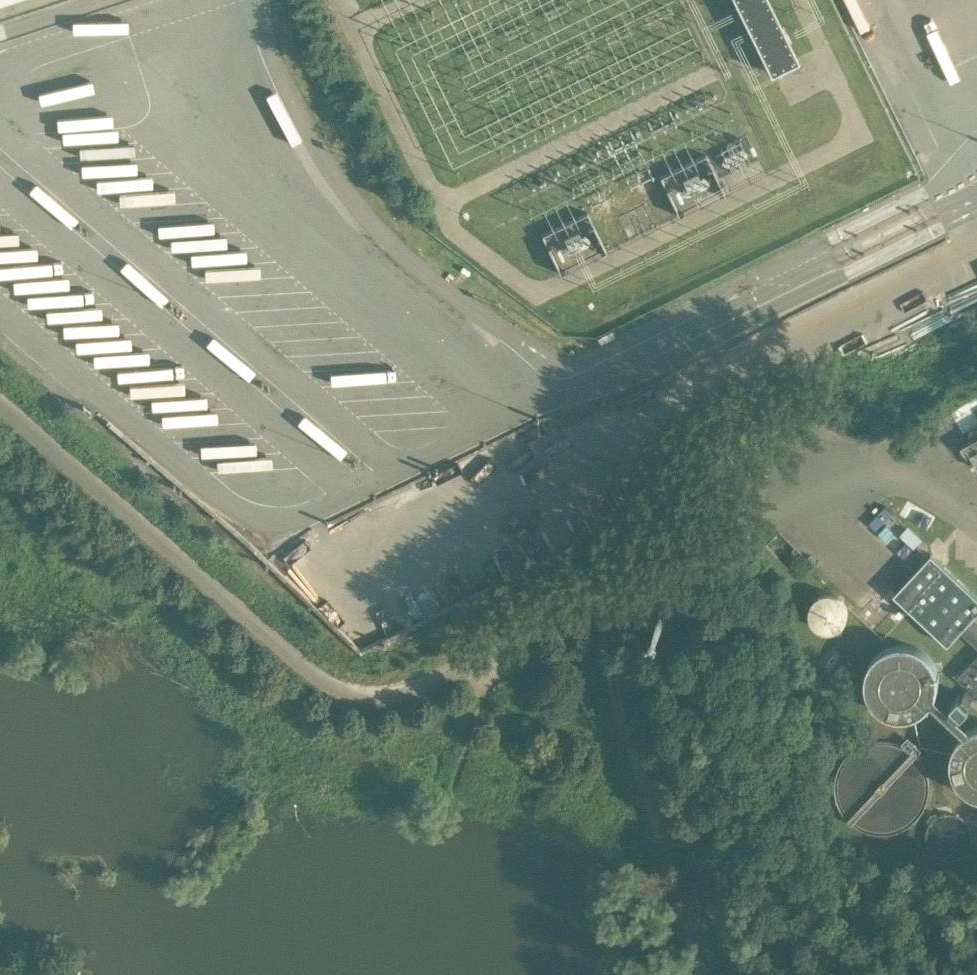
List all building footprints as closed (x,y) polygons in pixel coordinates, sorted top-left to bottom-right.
[(740,13),(751,34),(769,72),(798,59),(787,38),(769,0),(734,0),(740,13)] [(972,469),(976,466),(976,427),(955,441),(972,469)] [(973,616),(976,612),(976,596),(932,554),(895,593),(948,643),(960,630),(976,646),(976,620),(973,616)] [(848,617),(848,610),(845,604),(840,599),(835,596),(828,595),(822,596),(816,599),(812,603),(809,609),(808,616),(810,622),(813,628),(818,632),(824,634),(831,634),(837,632),(843,628),(846,623),(848,617)] [(936,680),(932,669),(925,659),(916,653),(905,650),(894,650),(883,654),(874,662),(869,671),(866,682),(867,694),(872,704),(880,713),(891,718),(902,719),(914,717),(924,711),(931,702),(935,691),(936,680)] [(960,678),(969,687),(961,696),(959,694),(952,702),(953,704),(950,707),(957,714),(961,711),(962,712),(970,704),(968,703),(976,694),(976,659),(960,678)] [(975,733),(966,738),(958,745),(953,755),(952,766),(954,777),(959,787),(968,795),(976,799),(976,732),(975,733)] [(913,869),(935,882),(946,865),(924,851),(913,869)]
